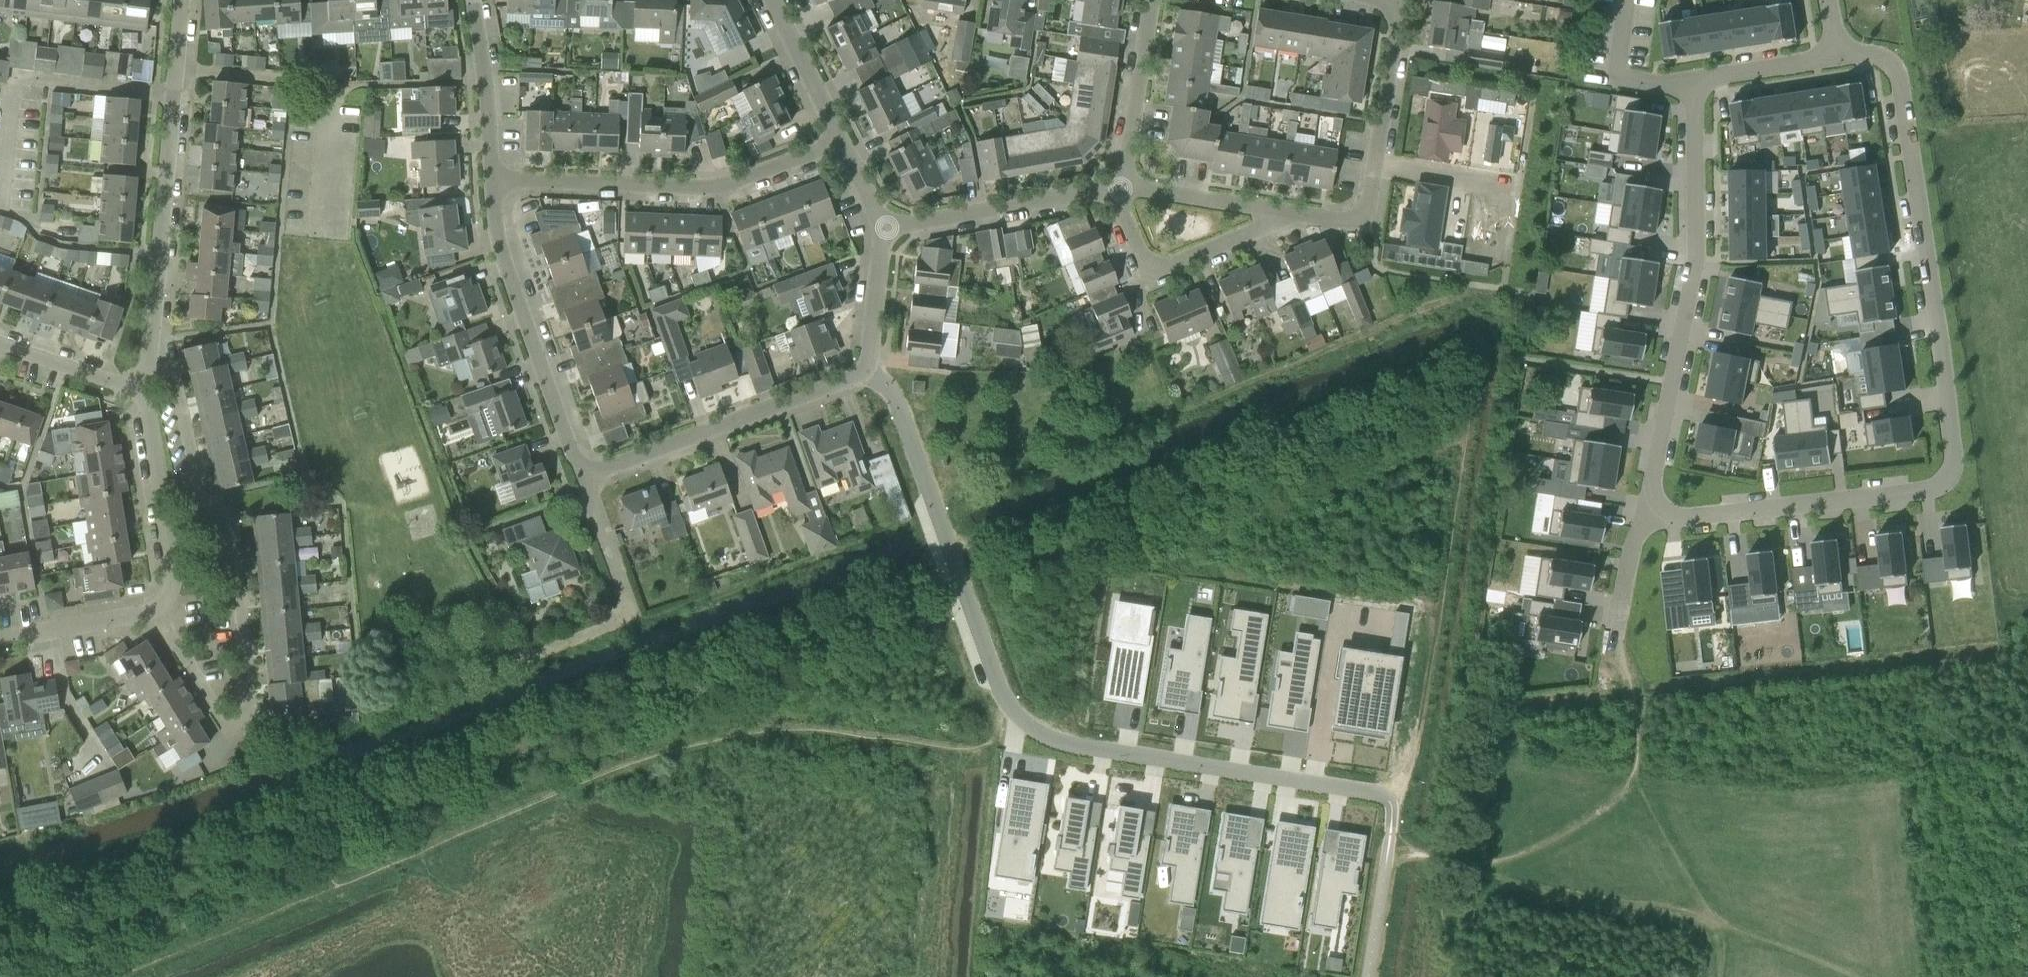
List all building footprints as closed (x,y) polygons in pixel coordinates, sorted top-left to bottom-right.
[(26,16),(28,0),(0,0),(0,12),(2,12),(2,13),(26,16)] [(50,19),(52,0),(28,0),(26,16),(50,19)] [(74,22),(77,0),(52,0),(50,19),(74,22)] [(98,25),(101,0),(77,0),(74,22),(98,25)] [(122,28),(125,0),(101,0),(98,25),(122,28)] [(122,28),(146,31),(149,8),(152,9),(153,0),(125,0),(122,28)] [(230,0),(204,0),(206,31),(231,29),(231,23),(230,0)] [(252,0),(230,0),(231,23),(253,22),(252,0)] [(276,0),(252,0),(253,22),(276,20),(277,20),(276,0)] [(309,4),(299,5),(299,0),(276,0),(277,20),(276,20),(276,25),(311,23),(309,4)] [(353,32),(351,0),(327,0),(327,3),(309,4),(311,23),(312,35),(353,32)] [(353,32),(365,31),(366,35),(378,35),(378,30),(389,30),(387,0),(351,0),(353,32)] [(389,30),(411,28),(411,32),(425,31),(425,29),(423,0),(387,0),(389,30)] [(425,29),(433,29),(453,28),(452,10),(447,11),(446,0),(423,0),(425,29)] [(530,14),(530,0),(506,0),(506,13),(530,14)] [(530,14),(529,27),(566,29),(567,0),(530,0),(530,14)] [(623,2),(611,2),(611,0),(580,0),(579,15),(580,15),(580,18),(599,18),(598,28),(622,29),(623,2)] [(675,0),(634,0),(633,28),(659,29),(658,44),(674,44),(675,0)] [(690,20),(715,20),(729,50),(754,38),(736,0),(691,0),(690,20)] [(826,29),(836,51),(869,35),(867,32),(878,26),(869,9),(873,7),(870,0),(861,0),(858,2),(863,11),(858,13),(844,20),(826,29)] [(962,14),(964,0),(923,0),(922,8),(962,14)] [(1035,15),(1022,13),(1024,0),(992,0),(990,8),(987,31),(1011,35),(1009,47),(1029,50),(1032,34),(1035,15)] [(1036,10),(1048,12),(1048,4),(1050,4),(1051,0),(1038,0),(1036,10)] [(1430,24),(1482,33),(1484,23),(1467,20),(1469,8),(1486,11),(1488,0),(1458,0),(1457,6),(1433,2),(1430,24)] [(1767,7),(1773,43),(1796,40),(1790,0),(1766,0),(1767,7)] [(1066,36),(1079,37),(1101,41),(1103,28),(1114,30),(1117,12),(1120,12),(1121,7),(1084,2),(1081,24),(1068,22),(1066,35),(1066,36)] [(1773,43),(1767,7),(1747,10),(1753,47),(1773,43)] [(1227,33),(1230,18),(1229,18),(1179,10),(1176,24),(1175,24),(1173,33),(1214,40),(1216,31),(1227,33)] [(1350,103),(1359,104),(1371,31),(1326,23),(1326,21),(1258,10),(1255,30),(1252,47),(1319,57),(1318,63),(1325,64),(1320,98),(1319,98),(1320,98),(1327,99),(1335,101),(1342,102),(1350,103)] [(1725,14),(1731,50),(1753,47),(1747,10),(1725,14)] [(1703,17),(1709,53),(1731,50),(1725,14),(1703,17)] [(1937,30),(1941,29),(1938,15),(1914,20),(1916,31),(1919,30),(1921,37),(1937,33),(1937,30)] [(1709,53),(1703,17),(1682,21),(1687,57),(1709,53)] [(952,60),(967,63),(974,24),(958,21),(952,60)] [(1660,24),(1666,60),(1687,57),(1682,21),(1660,24)] [(1482,33),(1430,24),(1426,47),(1462,52),(1463,45),(1480,47),(1482,33)] [(917,33),(895,43),(902,58),(924,47),(917,33)] [(1210,64),(1214,40),(1173,33),(1171,44),(1173,44),(1173,48),(1171,58),(1210,64)] [(1239,34),(1237,44),(1246,45),(1247,35),(1239,34)] [(869,35),(836,51),(847,72),(878,57),(879,56),(877,53),(869,35)] [(1079,37),(1075,61),(1075,63),(1114,69),(1118,44),(1101,41),(1079,37)] [(220,42),(207,41),(208,52),(220,53),(220,42)] [(1037,42),(1035,54),(1043,55),(1045,43),(1037,42)] [(1246,45),(1237,44),(1235,54),(1244,56),(1246,45)] [(44,72),(45,63),(47,49),(36,47),(34,71),(44,72)] [(924,47),(902,58),(909,72),(931,61),(924,47)] [(47,49),(45,63),(44,72),(54,73),(57,50),(47,49)] [(1466,65),(1487,69),(1500,71),(1503,56),(1468,50),(1466,65)] [(92,77),(93,69),(95,55),(84,53),(81,76),(92,77)] [(1006,76),(1024,80),(1029,57),(1012,53),(1006,76)] [(215,66),(224,67),(225,54),(216,54),(215,66)] [(225,54),(224,67),(232,67),(233,55),(225,54)] [(1043,55),(1035,54),(1033,66),(1041,67),(1043,55)] [(95,55),(93,69),(92,77),(102,79),(105,56),(95,55)] [(607,55),(607,70),(616,71),(617,56),(607,55)] [(244,68),(253,69),(254,57),(245,56),(244,68)] [(254,57),(253,69),(261,70),(262,58),(254,57)] [(427,59),(428,80),(461,80),(460,58),(427,59)] [(515,67),(528,68),(528,59),(515,58),(515,67)] [(1218,85),(1221,66),(1210,64),(1171,58),(1167,82),(1207,88),(1207,84),(1218,85)] [(130,73),(141,74),(142,60),(132,59),(130,73)] [(528,59),(528,68),(541,68),(541,59),(528,59)] [(1072,83),(1071,88),(1110,94),(1114,69),(1075,63),(1075,61),(1066,60),(1062,82),(1072,83)] [(305,62),(306,74),(314,73),(313,61),(305,62)] [(392,81),(391,63),(379,63),(380,82),(392,81)] [(405,63),(391,63),(392,81),(406,81),(405,63)] [(336,83),(335,64),(322,64),(324,83),(336,83)] [(1513,64),(1512,73),(1523,74),(1525,65),(1513,64)] [(519,82),(551,83),(552,75),(519,74),(519,82)] [(665,74),(664,84),(672,84),(673,74),(665,74)] [(752,112),(753,113),(779,101),(784,99),(773,76),(742,91),(743,93),(738,95),(731,80),(693,98),(700,113),(730,99),(739,117),(752,112)] [(887,77),(856,92),(867,114),(899,98),(891,80),(889,76),(887,77)] [(1428,92),(1465,97),(1463,110),(1476,112),(1479,88),(1430,79),(1428,92)] [(214,82),(212,103),(245,106),(247,85),(214,82)] [(1203,112),(1203,111),(1206,92),(1217,94),(1218,85),(1207,84),(1207,88),(1167,82),(1164,106),(1172,107),(1203,112)] [(1031,89),(1040,97),(1045,92),(1037,83),(1031,89)] [(1845,123),(1867,119),(1861,83),(1840,87),(1845,123)] [(1227,96),(1229,87),(1218,85),(1217,94),(1227,96)] [(1244,98),(1268,101),(1270,90),(1245,86),(1244,98)] [(274,109),(286,110),(288,88),(276,87),(274,109)] [(400,89),(402,129),(409,128),(429,128),(429,116),(454,116),(453,87),(421,88),(421,89),(400,89)] [(1237,97),(1239,88),(1229,87),(1227,96),(1237,97)] [(1824,126),(1845,123),(1840,87),(1818,90),(1824,126)] [(1071,88),(1067,113),(1106,119),(1110,94),(1071,88)] [(1489,101),(1513,105),(1515,93),(1491,89),(1489,101)] [(956,90),(947,94),(952,105),(952,106),(961,102),(961,101),(956,90)] [(1824,126),(1818,90),(1795,94),(1800,130),(1801,137),(1825,133),(1824,126)] [(1587,91),(1585,103),(1592,104),(1594,92),(1591,92),(1587,91)] [(52,99),(51,106),(63,107),(69,108),(70,94),(61,93),(52,92),(52,99)] [(1045,92),(1040,97),(1048,106),(1054,100),(1045,92)] [(651,157),(661,157),(662,119),(650,119),(651,110),(641,110),(642,94),(627,93),(626,123),(626,144),(639,144),(639,152),(651,153),(651,157)] [(1021,99),(1030,107),(1035,102),(1027,93),(1021,99)] [(1302,107),(1304,95),(1291,93),(1289,105),(1302,107)] [(1800,130),(1795,94),(1774,97),(1780,133),(1800,130)] [(1310,108),(1312,96),(1304,95),(1302,107),(1310,108)] [(1318,109),(1320,98),(1319,98),(1320,98),(1312,96),(1310,108),(1318,109)] [(1613,109),(1609,133),(1619,134),(1655,139),(1659,116),(1637,113),(1639,99),(1615,96),(1613,109)] [(1760,136),(1780,133),(1774,97),(1754,100),(1760,136)] [(106,98),(104,119),(137,122),(139,100),(106,98)] [(899,98),(867,114),(877,135),(895,127),(906,121),(910,120),(909,117),(899,98)] [(1326,110),(1327,99),(1320,98),(1318,109),(1326,110)] [(571,99),(570,113),(569,151),(584,151),(584,149),(588,149),(588,151),(593,152),(594,114),(581,114),(581,99),(571,99)] [(1333,112),(1335,101),(1327,99),(1326,110),(1328,111),(1333,112)] [(608,115),(594,114),(593,152),(597,152),(597,149),(601,150),(601,152),(617,153),(619,115),(618,115),(619,101),(609,100),(608,115)] [(1003,100),(992,102),(994,109),(1005,107),(1003,100)] [(1737,147),(1761,143),(1760,136),(1754,100),(1730,104),(1737,147)] [(753,113),(748,115),(759,138),(790,123),(779,101),(753,113)] [(1341,113),(1342,102),(1335,101),(1333,112),(1341,113)] [(1419,153),(1422,158),(1441,161),(1446,157),(1449,137),(1457,138),(1462,135),(1463,127),(1460,122),(1452,121),(1454,106),(1427,101),(1419,153)] [(994,109),(992,102),(980,104),(982,111),(994,109)] [(1035,102),(1030,107),(1038,115),(1044,110),(1035,102)] [(1348,114),(1350,103),(1342,102),(1341,113),(1348,114)] [(212,103),(210,125),(238,127),(238,129),(243,129),(245,106),(212,103)] [(1249,115),(1251,105),(1242,103),(1240,114),(1249,115)] [(51,106),(50,114),(62,116),(63,107),(51,106)] [(910,120),(906,121),(911,131),(929,122),(937,118),(931,106),(922,111),(913,116),(912,116),(909,117),(910,120)] [(1167,141),(1173,149),(1206,125),(1208,112),(1203,111),(1203,112),(1172,107),(1167,141)] [(689,143),(705,139),(705,136),(698,115),(685,115),(685,112),(663,111),(662,119),(661,157),(671,158),(671,154),(683,154),(684,139),(688,139),(689,143)] [(550,150),(551,113),(526,112),(525,152),(543,152),(544,147),(548,147),(547,153),(550,153),(550,150)] [(570,113),(551,113),(550,150),(569,151),(570,113)] [(1065,125),(1064,126),(1093,154),(1103,145),(1106,119),(1067,113),(1065,125)] [(62,116),(50,114),(50,123),(61,124),(62,116)] [(1248,126),(1249,115),(1240,114),(1239,125),(1248,126)] [(1331,129),(1340,130),(1342,119),(1333,118),(1331,129)] [(104,119),(102,141),(135,144),(137,122),(104,119)] [(1021,124),(1023,135),(1026,134),(1033,173),(1058,168),(1051,130),(1043,131),(1041,121),(1021,124)] [(272,122),(272,131),(284,132),(285,123),(272,122)] [(934,158),(925,139),(934,134),(929,122),(911,131),(890,141),(895,151),(887,155),(898,177),(901,176),(900,175),(930,161),(929,160),(933,159),(934,158)] [(1295,134),(1297,123),(1288,122),(1286,132),(1295,134)] [(205,124),(203,146),(236,149),(238,129),(238,127),(210,125),(205,124)] [(1178,157),(1212,163),(1217,132),(1218,132),(1219,127),(1206,125),(1173,149),(1178,157)] [(1235,175),(1241,136),(1246,137),(1248,126),(1239,125),(1237,135),(1218,132),(1217,132),(1212,163),(1211,171),(1235,175)] [(1488,125),(1483,161),(1497,164),(1501,140),(1510,141),(1512,129),(1502,128),(1503,127),(1488,125)] [(1063,128),(1051,130),(1058,168),(1083,164),(1093,154),(1064,126),(1063,128)] [(705,139),(711,160),(726,156),(718,130),(705,136),(705,139)] [(284,132),(272,131),(271,139),(283,141),(284,132)] [(1282,185),(1289,143),(1293,144),(1295,134),(1286,132),(1285,143),(1265,140),(1259,179),(1273,181),(1272,183),(1282,185)] [(1026,134),(1023,135),(1001,139),(1008,177),(1033,173),(1026,134)] [(1309,187),(1315,148),(1317,137),(1295,134),(1293,144),(1289,143),(1282,185),(1292,186),(1293,184),(1309,187)] [(1655,139),(1619,134),(1616,155),(1652,161),(1655,139)] [(1259,179),(1265,140),(1246,137),(1241,136),(1235,175),(1259,179)] [(1008,177),(1001,139),(976,143),(979,162),(983,182),(1008,177)] [(135,144),(102,141),(100,163),(133,166),(135,144)] [(412,144),(413,159),(420,159),(422,187),(438,186),(458,185),(457,165),(453,165),(452,141),(432,143),(412,144)] [(964,159),(958,160),(962,184),(977,182),(973,162),(970,142),(961,146),(964,159)] [(2020,142),(2008,143),(2009,151),(2021,150),(2020,142)] [(2008,143),(1996,144),(1997,152),(2009,151),(2008,143)] [(203,146),(201,168),(234,171),(236,149),(203,146)] [(1977,147),(1965,148),(1966,156),(1978,155),(1977,147)] [(1331,190),(1337,151),(1336,151),(1315,148),(1309,187),(1331,190)] [(1965,148),(1953,149),(1954,157),(1966,156),(1965,148)] [(1864,149),(1849,152),(1849,155),(1851,163),(1866,161),(1864,149)] [(1612,155),(1588,151),(1586,165),(1606,168),(1610,168),(1612,155)] [(46,155),(46,164),(58,165),(58,157),(46,155)] [(1849,155),(1838,157),(1839,165),(1851,163),(1849,155)] [(1796,158),(1784,158),(1784,166),(1796,166),(1796,158)] [(900,175),(901,176),(912,199),(945,184),(933,159),(929,160),(930,161),(900,175)] [(1818,160),(1806,162),(1808,170),(1819,168),(1818,160)] [(1756,171),(1763,171),(1762,163),(1750,163),(1751,171),(1756,171)] [(1762,163),(1763,171),(1765,171),(1775,171),(1774,163),(1762,163)] [(58,165),(46,164),(45,172),(57,174),(58,165)] [(269,165),(268,174),(280,175),(281,167),(269,165)] [(1586,165),(1584,176),(1604,179),(1606,168),(1586,165)] [(1879,187),(1876,165),(1840,171),(1844,193),(1879,187)] [(234,171),(201,168),(199,190),(232,193),(234,171)] [(1751,171),(1730,172),(1730,194),(1766,193),(1765,171),(1763,171),(1756,171),(1751,171)] [(280,175),(268,174),(267,183),(279,184),(280,175)] [(1616,174),(1611,205),(1620,206),(1656,212),(1656,210),(1660,210),(1663,194),(1659,194),(1659,190),(1632,186),(1633,176),(1616,174)] [(103,175),(101,197),(134,200),(136,178),(103,175)] [(1793,193),(1801,192),(1799,180),(1792,181),(1793,193)] [(801,188),(798,189),(818,242),(824,240),(818,224),(835,218),(821,181),(806,186),(808,190),(802,192),(801,188)] [(1407,245),(1436,249),(1445,189),(1416,184),(1410,222),(1401,220),(1399,231),(1409,232),(1407,245)] [(1807,187),(1808,199),(1816,198),(1814,186),(1807,187)] [(1844,193),(1847,215),(1883,209),(1879,187),(1844,193)] [(790,192),(776,197),(789,234),(806,228),(812,244),(818,242),(798,189),(796,190),(797,194),(792,196),(790,192)] [(1801,192),(1793,193),(1795,205),(1803,204),(1801,192)] [(1730,194),(1730,216),(1766,216),(1766,193),(1730,194)] [(101,197),(99,219),(132,222),(134,200),(101,197)] [(756,205),(753,206),(772,259),(773,258),(779,256),(773,241),(789,234),(776,197),(761,203),(763,207),(757,209),(756,205)] [(1816,198),(1808,199),(1810,211),(1818,210),(1816,198)] [(378,202),(356,203),(357,217),(379,216),(378,202)] [(42,205),(42,214),(53,215),(54,206),(42,205)] [(419,210),(405,212),(407,223),(417,228),(421,227),(425,255),(466,250),(463,225),(457,225),(454,205),(419,210)] [(1611,205),(1604,241),(1613,243),(1613,244),(1628,246),(1631,232),(1652,235),(1656,212),(1620,206),(1611,205)] [(203,206),(201,229),(231,232),(233,209),(203,206)] [(772,259),(753,206),(751,207),(752,211),(747,213),(745,209),(730,214),(744,251),(761,245),(774,279),(780,277),(773,258),(772,259)] [(1847,215),(1850,237),(1886,231),(1883,209),(1847,215)] [(581,255),(574,235),(581,233),(573,212),(543,210),(534,214),(540,231),(529,235),(536,256),(543,254),(548,267),(581,255)] [(1104,250),(1095,229),(1090,231),(1083,212),(1056,223),(1064,241),(1057,244),(1054,251),(1061,267),(1072,262),(1073,263),(1099,252),(1104,250)] [(602,213),(602,234),(614,234),(614,213),(602,213)] [(53,215),(42,214),(41,223),(53,224),(53,215)] [(623,253),(647,254),(648,215),(646,214),(646,219),(640,218),(640,214),(624,214),(624,234),(623,253)] [(647,254),(671,255),(673,216),(657,215),(657,219),(651,219),(652,215),(648,215),(647,254)] [(671,255),(695,256),(697,217),(694,216),(694,221),(688,220),(688,216),(673,216),(671,255)] [(1730,216),(1731,238),(1767,238),(1766,216),(1730,216)] [(1,228),(9,232),(13,221),(5,217),(1,228)] [(697,217),(695,256),(720,257),(721,238),(721,217),(705,217),(705,221),(700,221),(700,217),(697,217)] [(132,222),(99,219),(97,241),(131,244),(132,222)] [(259,232),(275,234),(276,224),(260,223),(259,232)] [(1798,225),(1800,237),(1808,235),(1806,224),(1798,225)] [(995,269),(998,285),(1010,283),(1008,266),(1007,266),(1002,235),(1001,228),(989,230),(993,255),(995,269)] [(201,229),(199,251),(238,255),(238,254),(239,244),(230,243),(231,232),(201,229)] [(1823,241),(1821,229),(1813,230),(1815,242),(1823,241)] [(1029,230),(1015,233),(1019,259),(1031,257),(1030,249),(1033,249),(1029,230)] [(1886,231),(1850,237),(1854,259),(1878,255),(1890,253),(1886,231)] [(1015,233),(1002,235),(1007,266),(1008,266),(1020,264),(1019,259),(1015,233)] [(1808,235),(1800,237),(1802,249),(1810,247),(1808,235)] [(913,283),(914,283),(957,288),(957,287),(960,260),(949,259),(952,237),(926,242),(925,248),(923,247),(921,261),(916,260),(913,283)] [(1731,238),(1731,261),(1767,260),(1767,238),(1731,238)] [(1613,243),(1604,241),(1589,239),(1587,253),(1611,257),(1613,244),(1613,243)] [(1322,293),(1340,286),(1342,285),(1324,240),(1312,245),(1311,241),(1302,245),(1319,288),(1322,293)] [(33,253),(41,256),(45,244),(37,241),(33,253)] [(1823,241),(1815,242),(1817,254),(1825,253),(1823,241)] [(1450,271),(1454,245),(1442,243),(1440,257),(1417,254),(1417,250),(1398,247),(1396,262),(1450,271)] [(45,244),(41,256),(49,258),(53,247),(45,244)] [(258,245),(257,255),(273,257),(274,247),(258,245)] [(1299,296),(1319,288),(1302,245),(1292,249),(1294,253),(1282,257),(1290,276),(1299,296)] [(1486,277),(1488,265),(1460,260),(1462,246),(1454,245),(1450,271),(1486,277)] [(78,263),(87,264),(88,252),(79,251),(78,263)] [(187,263),(186,273),(227,277),(228,275),(241,277),(243,254),(238,254),(238,255),(199,251),(198,264),(187,263)] [(88,252),(87,264),(97,265),(97,253),(88,252)] [(1073,263),(1086,296),(1113,285),(1112,285),(1117,283),(1108,261),(1104,263),(1099,252),(1073,263)] [(110,266),(118,267),(119,255),(111,254),(110,266)] [(119,255),(118,267),(127,268),(128,256),(119,255)] [(273,257),(257,255),(256,265),(272,266),(273,257)] [(545,282),(553,302),(599,285),(595,272),(588,274),(581,255),(548,267),(552,279),(545,282)] [(1878,255),(1854,259),(1858,283),(1825,288),(1825,289),(1827,303),(1893,292),(1888,266),(1888,265),(1880,267),(1879,267),(1878,255)] [(1617,279),(1653,285),(1657,264),(1620,258),(1617,279)] [(831,284),(837,282),(831,264),(788,280),(773,286),(777,299),(784,297),(786,303),(802,297),(810,318),(840,307),(831,284)] [(1236,270),(1251,305),(1257,319),(1269,314),(1268,313),(1275,310),(1285,335),(1299,330),(1288,305),(1279,284),(1280,283),(1280,282),(1268,287),(1259,266),(1247,270),(1245,267),(1236,270)] [(11,271),(0,268),(0,302),(11,271)] [(707,270),(699,273),(703,285),(711,282),(707,270)] [(1239,310),(1251,305),(1236,270),(1227,274),(1229,278),(1217,283),(1233,322),(1243,318),(1239,310)] [(1537,270),(1536,280),(1546,281),(1548,271),(1537,270)] [(33,279),(11,271),(0,302),(0,303),(21,311),(31,283),(32,284),(33,279)] [(196,283),(195,295),(195,297),(225,299),(226,298),(227,277),(186,273),(185,282),(196,283)] [(703,285),(699,273),(691,276),(695,288),(703,285)] [(437,326),(441,339),(465,330),(461,321),(486,312),(476,284),(469,287),(465,274),(429,287),(434,300),(432,305),(446,311),(447,310),(451,321),(437,326)] [(1725,304),(1790,316),(1793,302),(1760,296),(1762,283),(1730,277),(1725,304)] [(1653,285),(1617,279),(1607,278),(1602,314),(1620,317),(1626,318),(1628,305),(1650,308),(1653,285)] [(1354,280),(1342,285),(1340,286),(1355,321),(1369,315),(1354,280)] [(52,291),(32,284),(31,283),(21,311),(20,315),(41,323),(52,291)] [(909,318),(914,319),(914,318),(942,322),(945,299),(958,301),(959,287),(957,287),(957,288),(914,283),(913,296),(912,295),(909,318)] [(1815,284),(1807,283),(1805,295),(1813,296),(1815,284)] [(566,319),(571,332),(604,320),(597,301),(604,298),(599,285),(553,302),(560,322),(566,319)] [(1113,285),(1086,296),(1098,324),(1087,332),(1094,352),(1133,336),(1127,321),(1126,322),(1124,318),(1131,316),(1122,294),(1117,296),(1113,285)] [(382,292),(386,305),(399,300),(395,287),(382,292)] [(663,287),(655,289),(660,301),(668,298),(663,287)] [(660,301),(655,289),(647,292),(652,304),(660,301)] [(1152,305),(1160,324),(1169,344),(1213,326),(1205,308),(1198,289),(1175,299),(1174,296),(1152,305)] [(62,330),(73,298),(52,291),(41,323),(62,330)] [(254,292),(253,301),(269,303),(270,293),(254,292)] [(689,300),(694,315),(716,307),(711,292),(689,300)] [(1893,292),(1827,303),(1829,317),(1856,313),(1858,325),(1897,319),(1893,292)] [(195,297),(195,295),(191,295),(188,319),(208,321),(219,322),(220,308),(229,309),(230,298),(226,298),(225,299),(195,297)] [(85,338),(96,306),(73,298),(62,330),(85,338)] [(683,299),(652,311),(661,338),(670,362),(685,358),(688,357),(676,322),(689,317),(683,299)] [(111,342),(122,309),(98,300),(96,306),(85,338),(103,344),(105,340),(111,342)] [(1301,300),(1288,305),(1299,330),(1311,325),(1301,300)] [(269,303),(253,301),(252,311),(268,313),(269,303)] [(1719,330),(1752,337),(1754,324),(1787,331),(1790,316),(1725,304),(1719,330)] [(1536,307),(1535,318),(1541,319),(1545,315),(1546,309),(1536,307)] [(1620,317),(1602,314),(1596,313),(1590,353),(1609,356),(1608,361),(1631,364),(1632,359),(1640,360),(1644,335),(1618,331),(1620,317)] [(569,347),(576,367),(623,351),(618,338),(621,333),(616,317),(604,321),(604,320),(571,332),(575,345),(569,347)] [(955,359),(959,324),(942,322),(914,318),(914,319),(913,331),(908,331),(905,354),(929,357),(928,369),(937,370),(938,357),(955,359)] [(788,349),(794,364),(833,349),(822,319),(774,337),(780,352),(788,349)] [(1037,324),(1022,326),(1024,346),(1039,344),(1037,324)] [(991,343),(1021,347),(1019,331),(993,328),(991,343)] [(465,330),(441,339),(430,343),(439,368),(452,364),(459,383),(472,378),(472,380),(506,368),(495,336),(470,345),(465,330)] [(1208,346),(1216,366),(1225,387),(1243,380),(1226,339),(1208,346)] [(2017,341),(2021,365),(2027,364),(2027,340),(2017,341)] [(1818,344),(1810,342),(1807,354),(1815,355),(1818,344)] [(189,374),(195,373),(195,372),(245,361),(243,353),(218,359),(214,343),(198,347),(179,351),(180,357),(185,355),(189,374)] [(739,350),(743,361),(750,380),(769,373),(758,343),(739,350)] [(1793,354),(1801,356),(1803,344),(1795,343),(1793,354)] [(699,362),(688,365),(693,379),(700,398),(712,394),(710,388),(737,378),(730,359),(725,345),(696,355),(699,362)] [(1898,345),(1862,351),(1866,373),(1902,368),(1898,345)] [(590,385),(594,398),(637,382),(631,363),(627,364),(623,351),(576,367),(583,387),(590,385)] [(1756,385),(1760,362),(1715,353),(1710,376),(1746,383),(1756,385)] [(1801,356),(1793,354),(1791,366),(1799,368),(1801,356)] [(272,355),(263,357),(268,380),(277,378),(272,355)] [(194,392),(195,397),(231,389),(228,373),(247,369),(245,361),(195,372),(195,373),(199,391),(194,392)] [(1866,373),(1869,395),(1860,397),(1862,411),(1885,407),(1883,394),(1905,390),(1902,368),(1866,373)] [(1706,397),(1742,404),(1746,383),(1710,376),(1706,397)] [(637,382),(594,398),(599,411),(592,413),(599,434),(646,417),(642,404),(649,402),(643,381),(637,383),(637,382)] [(912,381),(912,393),(923,394),(924,382),(912,381)] [(461,396),(468,416),(472,415),(481,441),(513,429),(512,426),(525,421),(519,404),(516,405),(513,398),(516,397),(514,391),(495,398),(491,385),(461,396)] [(1579,388),(1574,426),(1602,430),(1604,417),(1629,420),(1632,395),(1624,394),(1625,388),(1602,385),(1601,391),(1579,388)] [(202,401),(206,419),(256,408),(254,400),(235,404),(231,389),(195,397),(196,402),(202,401)] [(1773,394),(1771,404),(1782,402),(1797,401),(1796,397),(1795,391),(1773,394)] [(1811,396),(1796,397),(1797,401),(1804,464),(1831,461),(1830,452),(1842,451),(1839,427),(1827,428),(1826,422),(1814,423),(1811,396)] [(1786,436),(1773,437),(1777,467),(1804,464),(1797,401),(1782,402),(1785,427),(1786,436)] [(13,440),(23,411),(1,403),(0,405),(0,436),(0,435),(13,440)] [(1533,407),(1532,419),(1544,421),(1557,423),(1559,411),(1533,407)] [(205,439),(206,444),(242,436),(242,435),(253,432),(250,417),(258,416),(256,408),(206,419),(210,438),(205,439)] [(1761,410),(1759,422),(1767,423),(1769,412),(1761,410)] [(23,411),(13,440),(32,446),(42,418),(23,411)] [(1855,412),(1838,415),(1840,428),(1857,426),(1855,412)] [(116,446),(114,431),(109,432),(107,423),(92,425),(90,413),(73,416),(78,442),(70,444),(72,454),(80,452),(116,446)] [(1701,424),(1696,447),(1699,448),(1698,453),(1712,455),(1712,451),(1742,456),(1746,433),(1764,436),(1767,423),(1759,422),(1728,416),(1726,429),(1701,424)] [(1868,450),(1897,445),(1898,450),(1912,448),(1911,443),(1914,443),(1910,419),(1864,426),(1868,450)] [(1544,421),(1541,436),(1565,440),(1567,425),(1557,423),(1544,421)] [(818,487),(835,481),(832,471),(846,466),(856,493),(873,486),(851,424),(819,435),(817,428),(799,434),(818,487)] [(212,448),(216,466),(267,455),(265,447),(245,451),(242,436),(206,444),(207,449),(212,448)] [(1615,469),(1618,446),(1572,439),(1569,462),(1615,469)] [(85,461),(87,474),(123,469),(119,445),(116,446),(80,452),(81,462),(85,461)] [(492,458),(502,484),(509,481),(516,499),(549,488),(541,465),(532,468),(528,458),(530,458),(526,446),(492,458)] [(772,504),(768,495),(783,490),(792,516),(809,510),(794,467),(787,448),(755,459),(753,452),(736,458),(742,477),(754,510),(772,504)] [(292,449),(279,452),(281,461),(294,458),(292,449)] [(36,461),(51,466),(54,456),(40,451),(36,461)] [(267,455),(216,466),(221,485),(216,486),(217,491),(236,487),(253,483),(249,467),(268,463),(267,455)] [(1569,462),(1566,484),(1612,491),(1615,469),(1569,462)] [(682,498),(687,513),(691,524),(707,518),(705,511),(732,502),(719,464),(711,467),(712,470),(681,481),(687,496),(682,498)] [(0,478),(0,482),(8,485),(14,470),(4,466),(0,478)] [(75,477),(79,499),(118,493),(119,493),(127,492),(123,469),(87,474),(87,475),(75,477)] [(1537,479),(1534,493),(1549,495),(1553,496),(1558,497),(1561,483),(1537,479)] [(25,493),(28,508),(43,505),(39,482),(28,484),(25,493)] [(899,488),(885,493),(896,523),(907,519),(910,518),(899,488)] [(624,511),(619,512),(626,531),(646,524),(648,528),(658,524),(659,528),(667,525),(672,540),(687,535),(675,501),(661,506),(656,491),(646,494),(645,490),(620,499),(624,511)] [(3,493),(0,493),(0,510),(19,507),(17,492),(4,494),(3,493)] [(84,508),(86,521),(122,515),(119,493),(118,493),(79,499),(81,508),(84,508)] [(1543,534),(1596,542),(1600,517),(1575,513),(1577,500),(1558,497),(1553,496),(1549,495),(1543,534)] [(43,505),(28,508),(30,518),(45,515),(43,505)] [(862,506),(848,511),(855,532),(870,527),(862,506)] [(733,516),(750,564),(767,558),(750,510),(733,516)] [(258,522),(260,541),(311,538),(310,528),(290,530),(289,513),(272,515),(252,517),(253,523),(258,522)] [(85,534),(86,544),(126,538),(122,515),(86,521),(88,534),(85,534)] [(799,525),(810,556),(836,547),(825,515),(799,525)] [(48,528),(47,519),(31,522),(32,531),(48,528)] [(534,565),(541,584),(563,576),(564,580),(580,575),(571,551),(567,552),(559,530),(527,541),(520,523),(501,530),(493,533),(499,550),(508,547),(508,548),(521,544),(530,567),(534,565)] [(1973,579),(1970,556),(1975,555),(1972,534),(1968,534),(1966,525),(1941,528),(1945,558),(1922,561),(1925,584),(1973,579)] [(50,536),(48,528),(32,531),(34,538),(50,536)] [(1908,586),(1905,563),(1910,563),(1908,541),(1903,542),(1902,532),(1876,535),(1880,565),(1857,568),(1860,592),(1908,586)] [(82,554),(84,567),(94,566),(118,563),(122,563),(130,561),(126,538),(86,544),(88,553),(82,554)] [(257,560),(257,565),(293,563),(291,546),(311,545),(311,538),(260,541),(262,560),(257,560)] [(1814,566),(1791,569),(1796,612),(1822,609),(1820,596),(1843,593),(1840,571),(1845,570),(1843,549),(1838,549),(1837,540),(1812,543),(1814,566)] [(34,544),(36,553),(52,551),(50,541),(34,544)] [(340,547),(330,547),(331,558),(341,557),(340,547)] [(18,555),(5,558),(11,593),(35,589),(31,569),(27,550),(17,552),(18,555)] [(52,551),(36,553),(38,564),(54,561),(52,551)] [(1779,605),(1776,582),(1781,582),(1778,560),(1774,561),(1773,551),(1747,554),(1751,584),(1728,587),(1731,611),(1779,605)] [(11,593),(5,558),(0,559),(0,595),(11,593)] [(1589,591),(1593,566),(1540,558),(1534,596),(1562,601),(1564,587),(1589,591)] [(1685,586),(1662,588),(1667,630),(1692,627),(1691,615),(1714,613),(1711,589),(1716,589),(1714,568),(1709,568),(1708,559),(1683,561),(1685,586)] [(94,566),(84,567),(72,569),(75,588),(82,587),(83,593),(82,593),(84,605),(108,601),(120,599),(118,587),(122,587),(120,579),(124,578),(122,563),(118,563),(94,566)] [(263,570),(264,589),(314,586),(314,577),(294,578),(293,563),(257,565),(258,571),(263,570)] [(712,578),(703,582),(707,594),(716,590),(712,578)] [(261,608),(262,613),(296,611),(295,595),(315,593),(314,586),(264,589),(266,608),(261,608)] [(1576,647),(1580,622),(1551,618),(1553,604),(1529,600),(1523,639),(1546,642),(1545,648),(1566,651),(1567,646),(1576,647)] [(1150,636),(1154,611),(1121,606),(1106,697),(1138,702),(1149,636),(1150,636)] [(1217,698),(1214,714),(1239,718),(1241,702),(1253,704),(1267,615),(1246,612),(1233,610),(1230,630),(1243,632),(1238,664),(1224,661),(1223,661),(1220,681),(1218,681),(1215,698),(1217,698)] [(267,618),(269,637),(318,634),(317,625),(297,626),(296,611),(262,613),(262,618),(267,618)] [(1347,651),(1335,724),(1387,732),(1394,691),(1396,691),(1408,614),(1394,612),(1387,657),(1347,651)] [(1188,690),(1199,691),(1210,623),(1203,621),(1203,622),(1190,620),(1188,627),(1184,655),(1170,653),(1169,659),(1167,659),(1165,672),(1166,673),(1163,694),(1161,705),(1174,708),(1185,709),(1188,690)] [(266,656),(266,661),(300,659),(299,643),(318,641),(318,634),(269,637),(271,655),(266,656)] [(1275,692),(1270,723),(1293,727),(1297,707),(1308,709),(1319,640),(1298,637),(1293,671),(1278,669),(1277,676),(1276,676),(1273,691),(1275,692)] [(120,676),(125,684),(159,663),(146,642),(129,652),(123,642),(103,655),(109,665),(113,663),(120,676)] [(272,666),(274,684),(274,685),(332,681),(331,678),(321,679),(321,673),(301,675),(300,659),(266,661),(267,666),(272,666)] [(141,702),(145,700),(144,699),(171,683),(171,682),(159,663),(125,684),(130,692),(133,690),(141,702)] [(2,740),(25,735),(23,723),(37,720),(36,714),(59,710),(57,700),(54,681),(31,685),(29,674),(1,679),(5,703),(0,704),(0,730),(2,740)] [(153,705),(160,717),(190,698),(178,678),(171,682),(171,683),(144,699),(145,700),(149,707),(153,705)] [(274,685),(274,684),(267,684),(269,704),(264,704),(264,710),(300,708),(301,718),(320,716),(319,705),(315,705),(315,702),(333,701),(332,681),(274,685)] [(156,735),(160,742),(169,738),(196,722),(203,718),(190,698),(160,717),(167,728),(156,735)] [(88,707),(93,716),(107,707),(101,699),(88,707)] [(358,715),(318,719),(319,727),(349,724),(359,723),(359,720),(358,715)] [(169,738),(160,742),(152,748),(158,757),(173,747),(181,759),(175,763),(181,774),(201,761),(195,751),(209,743),(196,722),(169,738)] [(100,742),(106,750),(119,742),(114,733),(100,742)] [(119,742),(106,750),(111,759),(124,750),(119,742)] [(118,770),(106,775),(115,797),(127,793),(118,770)] [(106,775),(95,779),(103,802),(115,797),(106,775)] [(95,779),(83,784),(92,806),(103,802),(95,779)] [(1038,787),(1012,783),(1003,837),(998,870),(1029,875),(1030,870),(1032,870),(1034,855),(1033,854),(1042,797),(1043,788),(1038,787)] [(92,806),(83,784),(69,789),(78,812),(92,806)] [(1056,837),(1054,850),(1056,850),(1055,859),(1074,862),(1070,885),(1082,887),(1086,888),(1096,827),(1084,825),(1087,805),(1088,801),(1064,797),(1062,813),(1058,837),(1056,837)] [(54,801),(40,804),(44,825),(58,823),(54,801)] [(1111,834),(1109,848),(1111,848),(1109,855),(1129,859),(1125,886),(1140,889),(1150,828),(1139,826),(1142,806),(1118,802),(1113,834),(1111,834)] [(1177,864),(1172,899),(1193,903),(1204,834),(1192,832),(1196,812),(1182,810),(1182,811),(1172,809),(1170,820),(1167,840),(1165,840),(1163,854),(1165,854),(1163,862),(1177,864)] [(1223,829),(1220,849),(1218,848),(1216,862),(1218,862),(1217,870),(1231,872),(1225,908),(1246,911),(1256,849),(1245,846),(1249,821),(1245,820),(1245,821),(1225,818),(1223,829)] [(1297,909),(1299,909),(1301,897),(1299,897),(1309,840),(1308,840),(1310,831),(1293,828),(1278,826),(1270,880),(1265,913),(1296,917),(1297,909)] [(1359,851),(1358,851),(1360,839),(1347,837),(1337,835),(1334,855),(1322,853),(1311,922),(1319,923),(1332,925),(1333,918),(1338,890),(1352,892),(1353,884),(1355,885),(1357,871),(1356,871),(1359,851)] [(1181,913),(1179,929),(1191,931),(1193,914),(1181,913)] [(1230,936),(1228,953),(1240,955),(1243,938),(1230,936)] [(1326,958),(1324,969),(1339,971),(1341,960),(1326,958)]
